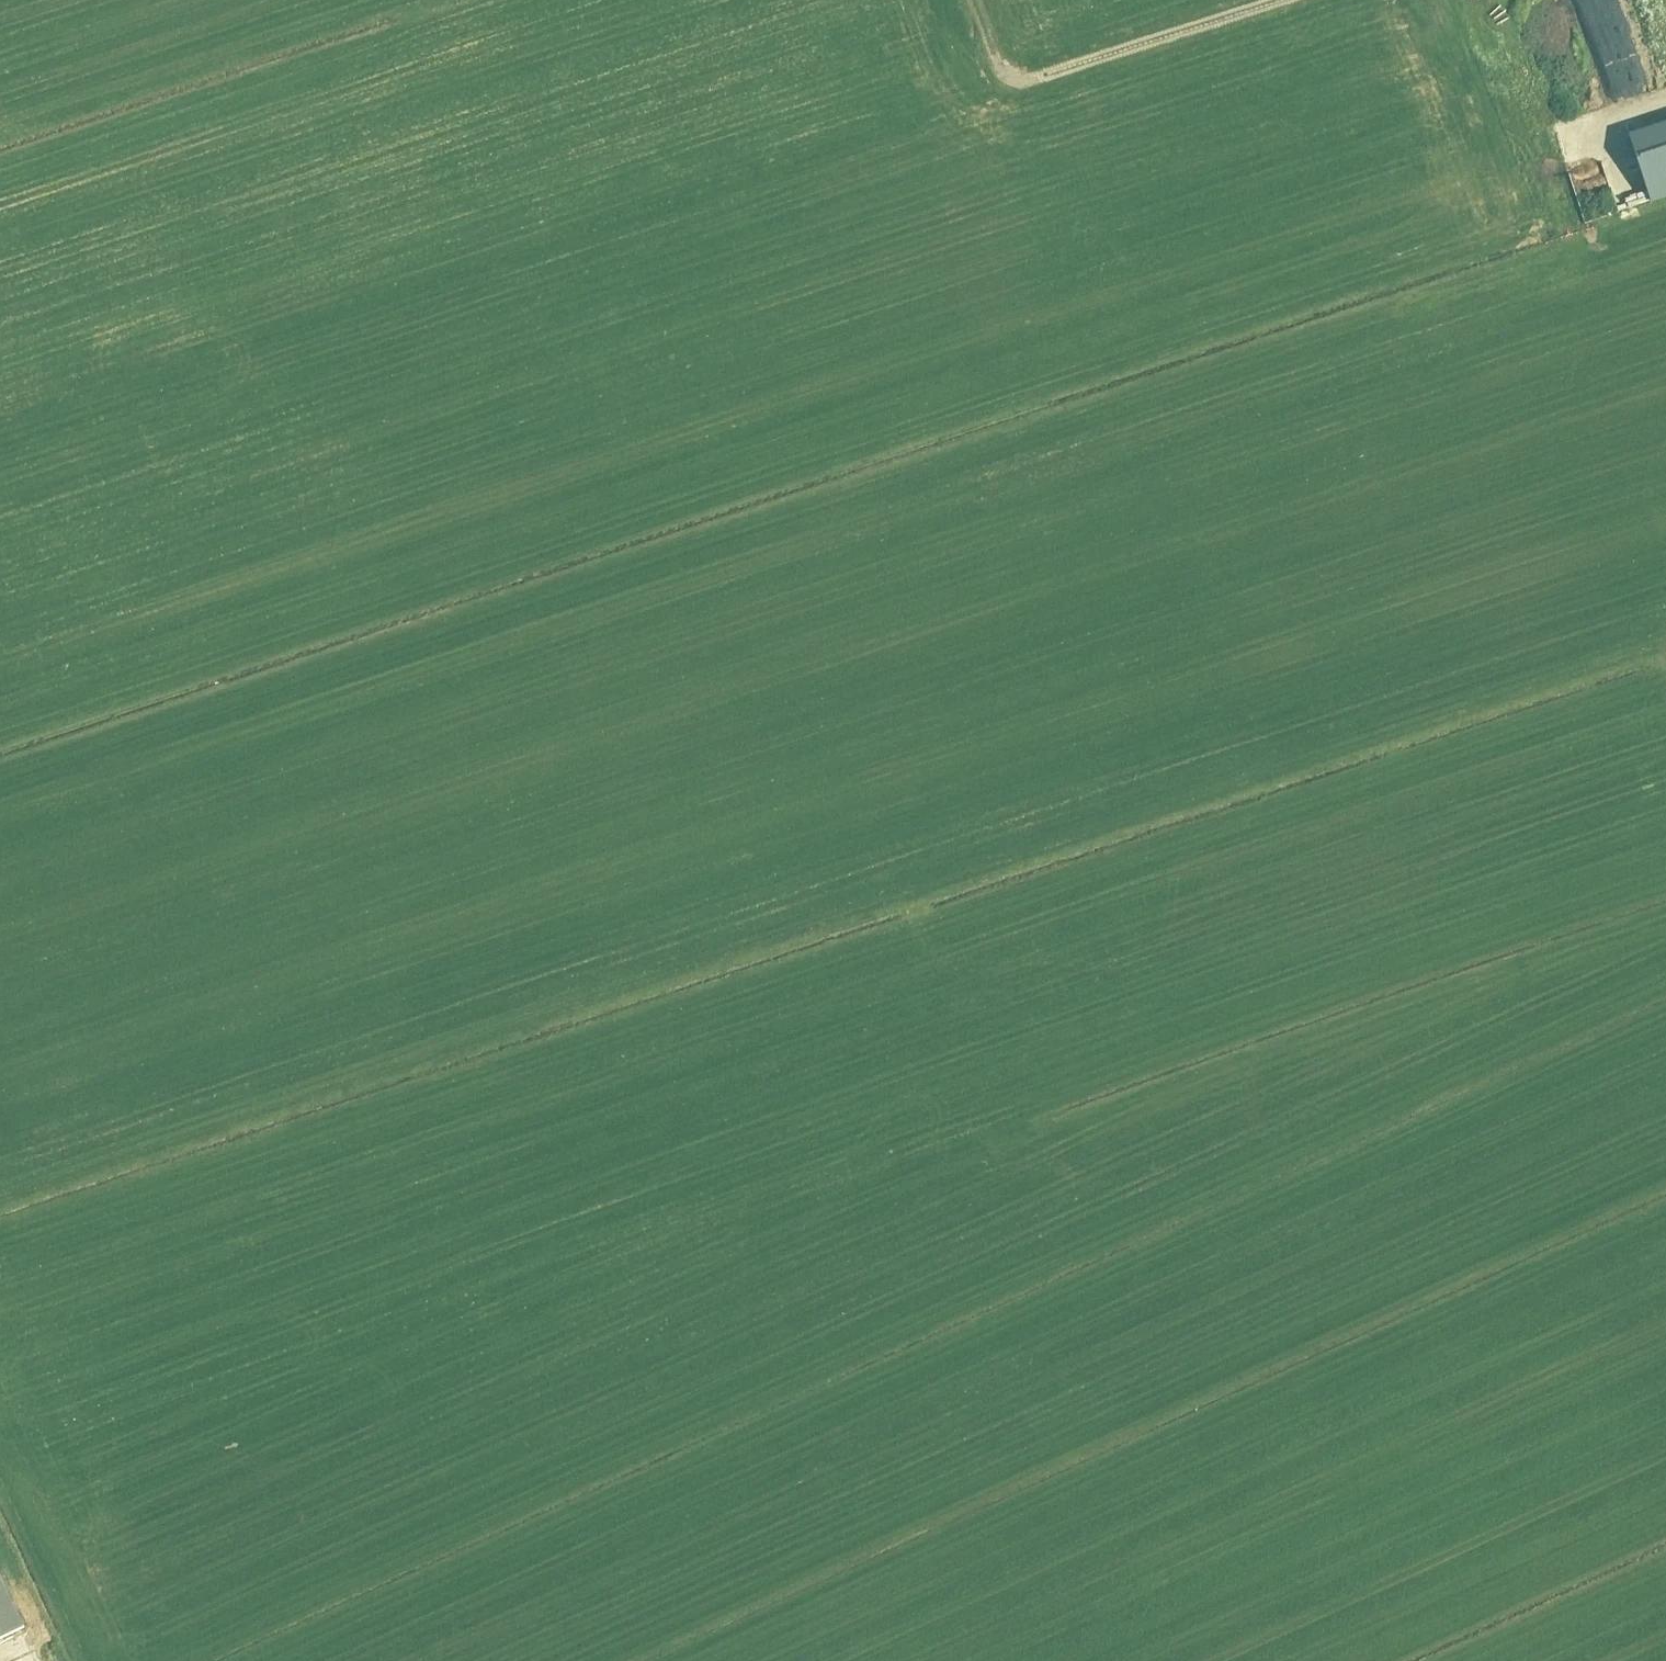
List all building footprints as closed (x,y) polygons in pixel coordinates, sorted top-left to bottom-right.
[(1652,201),(1665,196),(1665,123),(1630,135),(1652,201)] [(24,1627),(0,1575),(0,1638),(24,1627)]
